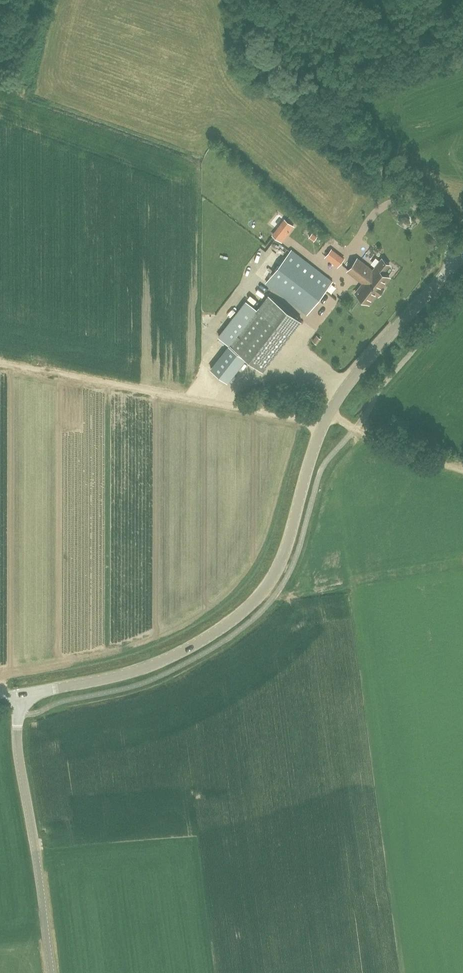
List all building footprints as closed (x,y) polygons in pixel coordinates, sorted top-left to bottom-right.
[(284,218),(272,234),(282,242),(294,226),(284,218)] [(331,262),(338,253),(332,248),(325,257),(331,262)] [(307,315),(333,281),(292,249),(266,283),(307,315)] [(345,258),(338,253),(331,262),(337,267),(345,258)] [(357,259),(348,271),(364,283),(356,293),(369,303),(389,277),(383,273),(389,265),(382,259),(373,271),(357,259)] [(259,308),(231,344),(263,369),(302,320),(270,294),(259,308)] [(231,344),(259,308),(248,300),(220,335),(231,344)] [(320,334),(314,340),(319,345),(324,339),(320,334)] [(228,382),(246,358),(230,345),(211,369),(228,382)]
